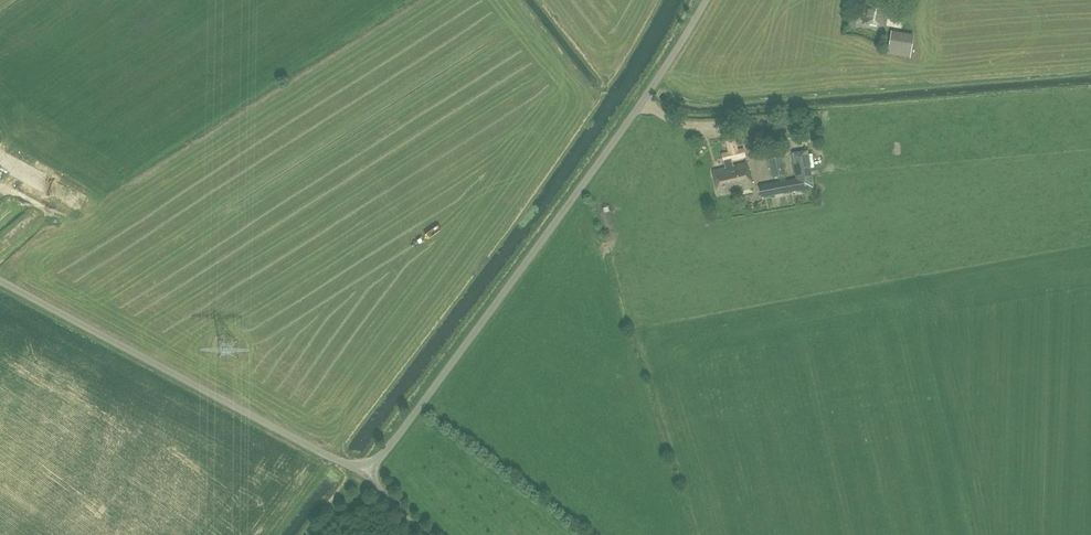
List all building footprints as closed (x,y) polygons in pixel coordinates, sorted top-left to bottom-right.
[(862,21),(884,25),(889,2),(878,0),(867,0),(862,21)] [(855,29),(858,11),(851,10),(848,28),(855,29)] [(914,34),(891,30),(887,53),(910,57),(914,34)] [(719,195),(753,187),(747,163),(730,167),(729,163),(733,163),(732,160),(746,156),(744,149),(723,154),(726,168),(713,171),(719,195)] [(794,164),(796,179),(759,185),(761,197),(813,187),(809,162),(808,150),(792,152),(794,164)] [(785,174),(781,157),(769,160),(772,177),(785,174)]
